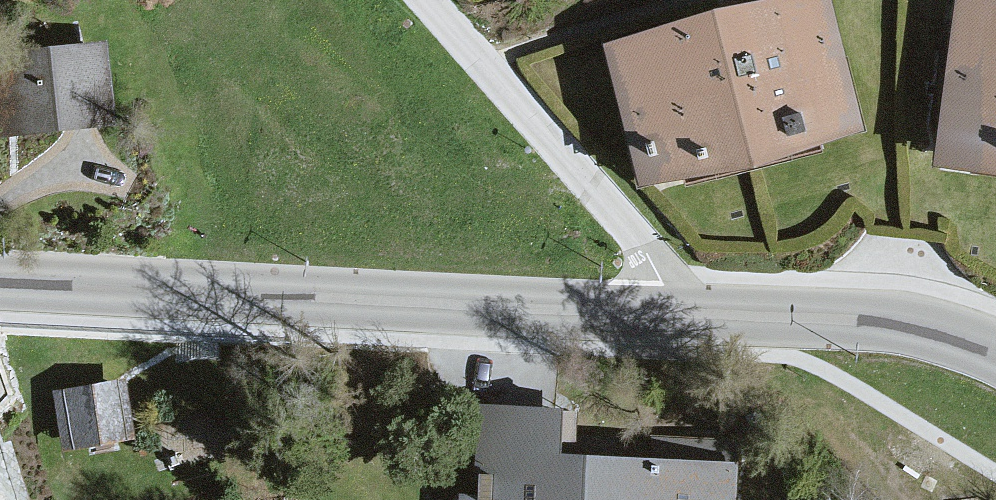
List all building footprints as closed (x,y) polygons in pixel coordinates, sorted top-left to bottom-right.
[(954,5),(935,185),(995,197),(995,13),(954,5)] [(830,15),(621,72),(659,204),(859,138),(830,15)] [(0,55),(0,133),(113,122),(105,45),(0,55)] [(124,384),(58,394),(66,448),(132,438),(124,384)] [(444,499),(724,499),(724,459),(573,460),(573,403),(443,403),(444,499)] [(0,424),(0,499),(28,499),(0,424)]
